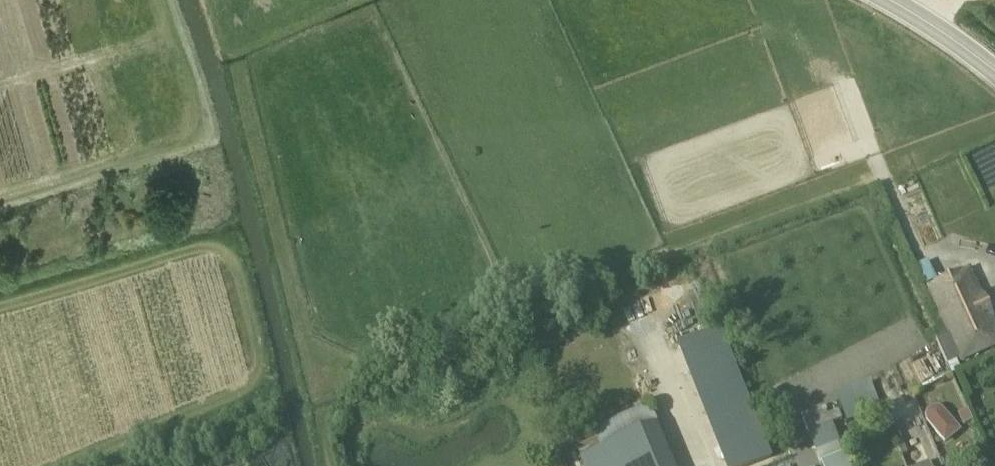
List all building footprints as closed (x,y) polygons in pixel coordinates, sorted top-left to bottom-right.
[(947,364),(960,359),(961,361),(994,345),(994,328),(990,317),(992,316),(982,294),(980,295),(969,269),(960,273),(959,271),(936,282),(937,284),(928,288),(948,333),(936,339),(947,364)] [(677,346),(724,465),(751,465),(771,458),(720,329),(677,346)] [(800,413),(818,457),(841,447),(830,418),(875,400),(869,385),(800,413)] [(657,427),(659,426),(650,406),(593,430),(596,439),(576,447),(584,465),(673,465),(657,427)] [(927,421),(931,426),(945,415),(940,410),(936,408),(931,409),(928,412),(926,417),(927,421)] [(972,422),(967,410),(958,414),(963,426),(972,422)] [(821,465),(849,465),(842,449),(818,460),(821,465)]
